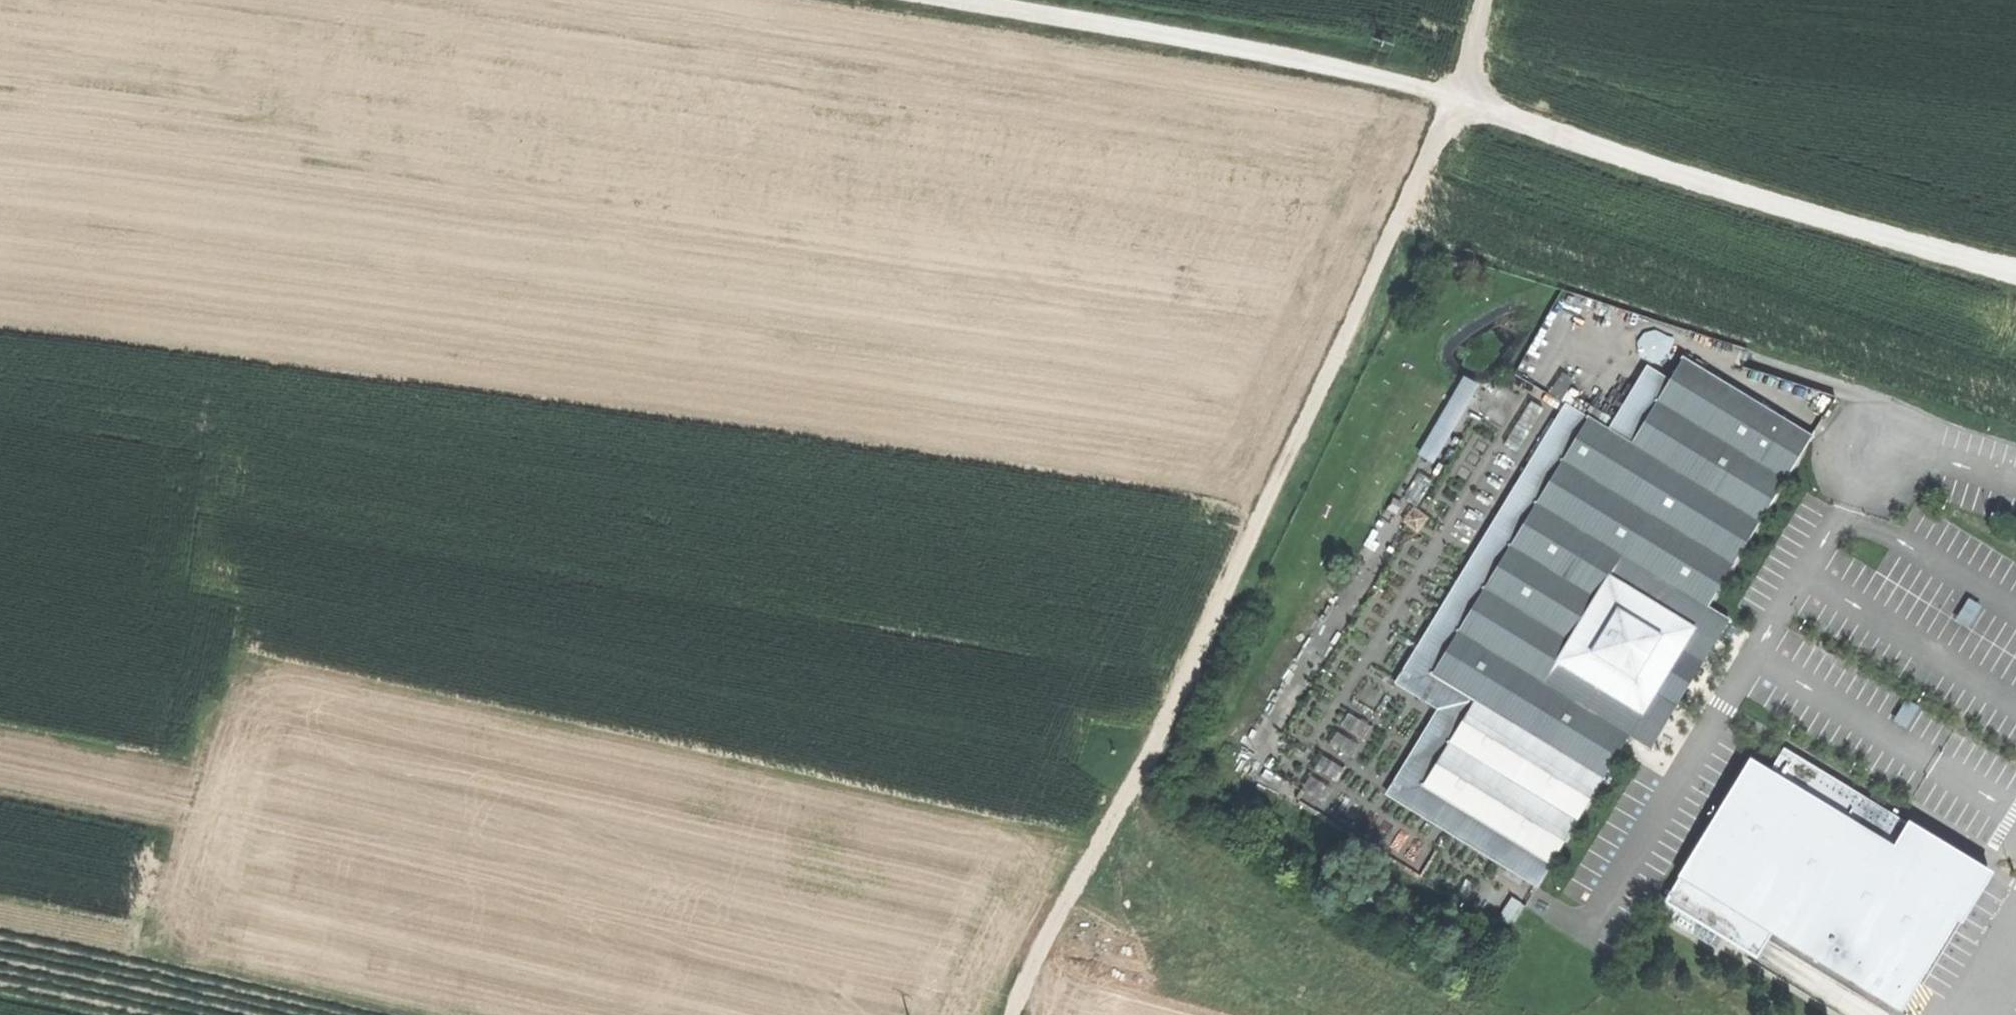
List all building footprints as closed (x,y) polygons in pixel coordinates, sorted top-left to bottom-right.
[(1423,786),(1552,865),(1630,737),(1651,750),(1689,687),(1730,620),(1709,607),(1813,436),(1684,357),(1632,444),(1589,417),(1432,676),(1474,701),(1423,786)] [(1539,887),(1552,865),(1423,786),(1474,701),(1432,676),(1589,417),(1568,405),(1398,684),(1440,710),(1388,796),(1539,887)] [(1752,763),(1667,904),(1750,955),(1766,929),(1903,1012),(1958,921),(1973,897),(1971,895),(1974,891),(1950,876),(1947,882),(1895,850),(1752,763)] [(1910,825),(1895,850),(1947,882),(1950,876),(1974,891),(1971,895),(1973,897),(1958,921),(1964,925),(1993,876),(1957,854),(1910,825)]
